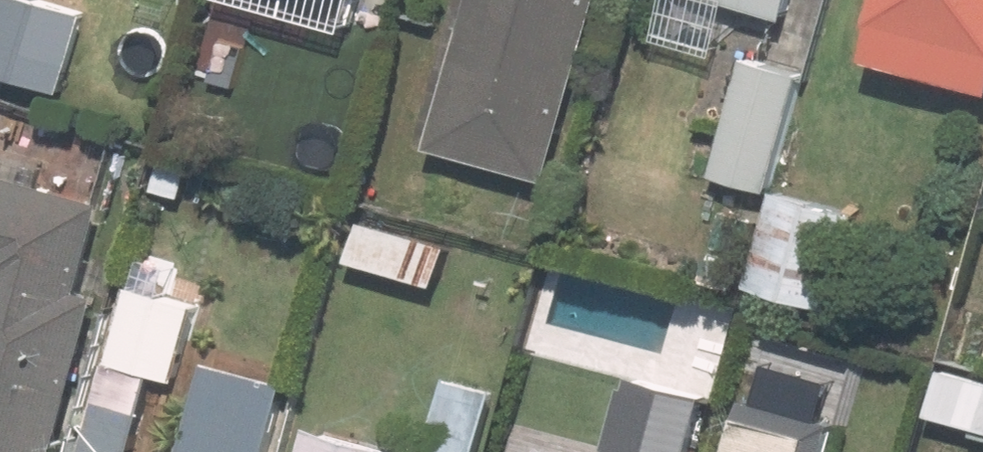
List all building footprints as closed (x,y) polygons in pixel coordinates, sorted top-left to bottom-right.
[(43,0),(0,0),(0,72),(64,91),(88,13),(43,0)] [(339,21),(380,33),(389,0),(345,0),(339,21)] [(434,146),(553,180),(604,0),(475,0),(434,146)] [(789,17),(794,0),(729,0),(789,17)] [(879,19),(884,21),(874,55),(982,85),(982,0),(884,0),(879,19)] [(806,76),(746,59),(713,173),(772,191),(806,76)] [(196,170),(156,159),(148,187),(188,198),(196,170)] [(102,296),(86,292),(110,202),(0,172),(0,451),(60,451),(102,296)] [(861,211),(779,190),(753,286),(836,308),(861,211)] [(453,246),(366,220),(354,259),(441,285),(453,246)] [(141,436),(178,446),(195,383),(180,379),(200,304),(131,286),(86,451),(136,451),(141,436)] [(213,360),(188,451),(275,451),(294,382),(213,360)] [(754,369),(732,451),(832,451),(847,394),(754,369)] [(939,369),(926,413),(982,429),(982,382),(939,369)] [(452,378),(434,451),(483,451),(498,389),(452,378)] [(644,378),(622,451),(690,451),(706,396),(644,378)] [(319,426),(312,451),(408,451),(409,450),(319,426)]
